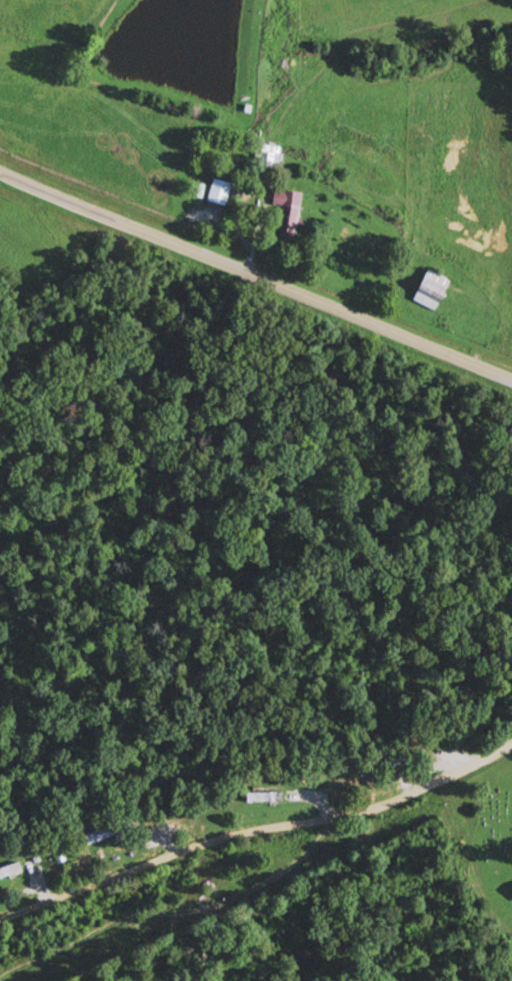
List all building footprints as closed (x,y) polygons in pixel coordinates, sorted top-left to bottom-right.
[(233,183),(214,177),(207,201),(227,206),(233,183)] [(303,192),(275,189),(273,205),(283,206),(280,233),(299,235),(303,192)] [(283,802),(283,791),(248,791),(248,802),(283,802)] [(120,832),(116,822),(86,833),(90,843),(120,832)] [(22,869),(19,861),(0,868),(0,877),(22,869)]
